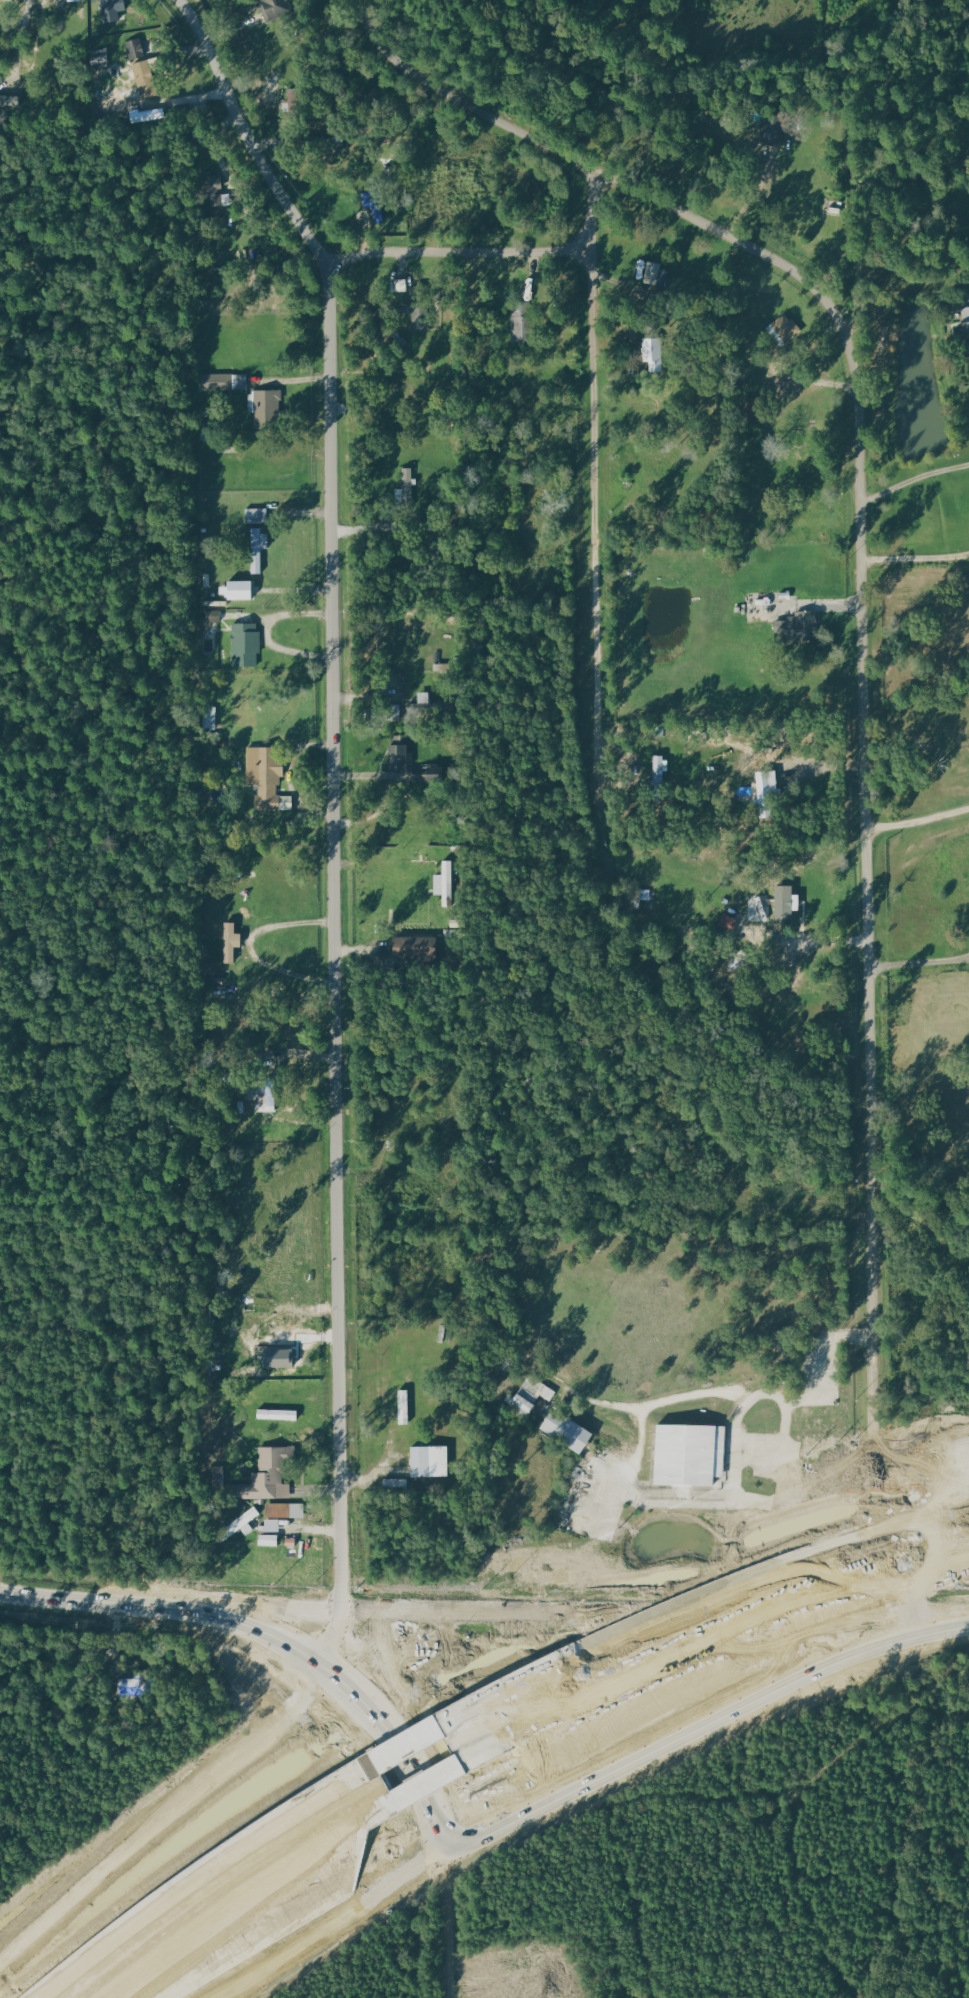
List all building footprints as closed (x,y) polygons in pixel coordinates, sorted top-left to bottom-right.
[(119,21),(118,8),(109,8),(108,0),(92,0),(92,1),(100,1),(101,22),(119,21)] [(261,13),(264,12),(265,22),(282,19),(278,0),(259,0),(261,13)] [(130,63),(132,62),(140,99),(153,96),(140,38),(125,42),(130,63)] [(132,112),(133,122),(166,118),(165,108),(132,112)] [(231,194),(220,194),(219,175),(206,176),(208,206),(231,205),(231,194)] [(372,195),(373,223),(382,222),(381,195),(372,195)] [(657,285),(660,262),(640,259),(638,274),(644,275),(642,283),(657,285)] [(410,299),(411,331),(428,330),(427,299),(410,299)] [(511,311),(511,343),(521,343),(520,311),(511,311)] [(968,357),(968,322),(957,324),(963,358),(968,357)] [(643,338),(642,362),(648,362),(648,371),(658,371),(659,339),(643,338)] [(248,390),(247,374),(201,375),(201,390),(248,390)] [(254,391),(255,417),(285,416),(285,390),(254,391)] [(402,468),(401,503),(412,503),(412,468),(402,468)] [(245,524),(266,523),(266,509),(245,510),(245,524)] [(261,549),(268,549),(268,530),(250,531),(251,574),(261,574),(261,549)] [(250,582),(225,581),(225,600),(249,601),(250,582)] [(219,623),(219,611),(205,611),(205,622),(219,623)] [(817,612),(794,612),(795,619),(777,619),(778,640),(817,640),(817,612)] [(258,624),(231,624),(232,668),(256,667),(256,655),(259,655),(258,624)] [(400,705),(390,705),(390,719),(400,719),(400,705)] [(387,771),(405,771),(405,745),(387,746),(387,771)] [(254,811),(291,811),(291,796),(280,796),(280,758),(275,758),(275,748),(246,748),(246,785),(258,785),(258,795),(254,795),(254,811)] [(652,756),(653,783),(664,783),(663,756),(652,756)] [(757,800),(751,800),(752,811),(759,811),(759,816),(778,814),(775,771),(755,772),(757,800)] [(443,895),(443,906),(453,906),(453,861),(443,861),(443,875),(435,875),(436,895),(443,895)] [(797,895),(791,896),(791,886),(773,887),(774,920),(790,920),(790,912),(798,912),(797,895)] [(222,964),(232,964),(233,948),(240,948),(240,935),(234,935),(234,924),(223,923),(222,964)] [(391,958),(431,960),(433,938),(392,935),(391,958)] [(294,1334),(269,1334),(268,1361),(275,1361),(275,1373),(293,1373),(294,1334)] [(527,1417),(545,1384),(527,1374),(508,1407),(527,1417)] [(398,1424),(409,1424),(409,1390),(397,1390),(398,1424)] [(256,1419),(298,1420),(298,1411),(256,1409),(256,1419)] [(537,1430),(580,1453),(591,1431),(548,1409),(537,1430)] [(654,1482),(655,1426),(724,1427),(723,1477),(715,1477),(715,1485),(694,1484),(693,1499),(675,1499),(675,1482),(654,1482)] [(259,1447),(259,1472),(253,1473),(253,1485),(235,1485),(236,1500),(291,1498),(290,1484),(283,1484),(282,1459),(295,1459),(295,1446),(259,1447)] [(409,1477),(448,1476),(447,1446),(409,1447),(409,1477)] [(304,1503),(265,1504),(266,1518),(305,1517),(304,1503)] [(261,1514),(254,1506),(220,1534),(226,1542),(245,1526),(246,1527),(261,1514)] [(279,1532),(279,1519),(265,1519),(265,1532),(279,1532)] [(278,1535),(258,1535),(258,1546),(277,1546),(278,1535)]
